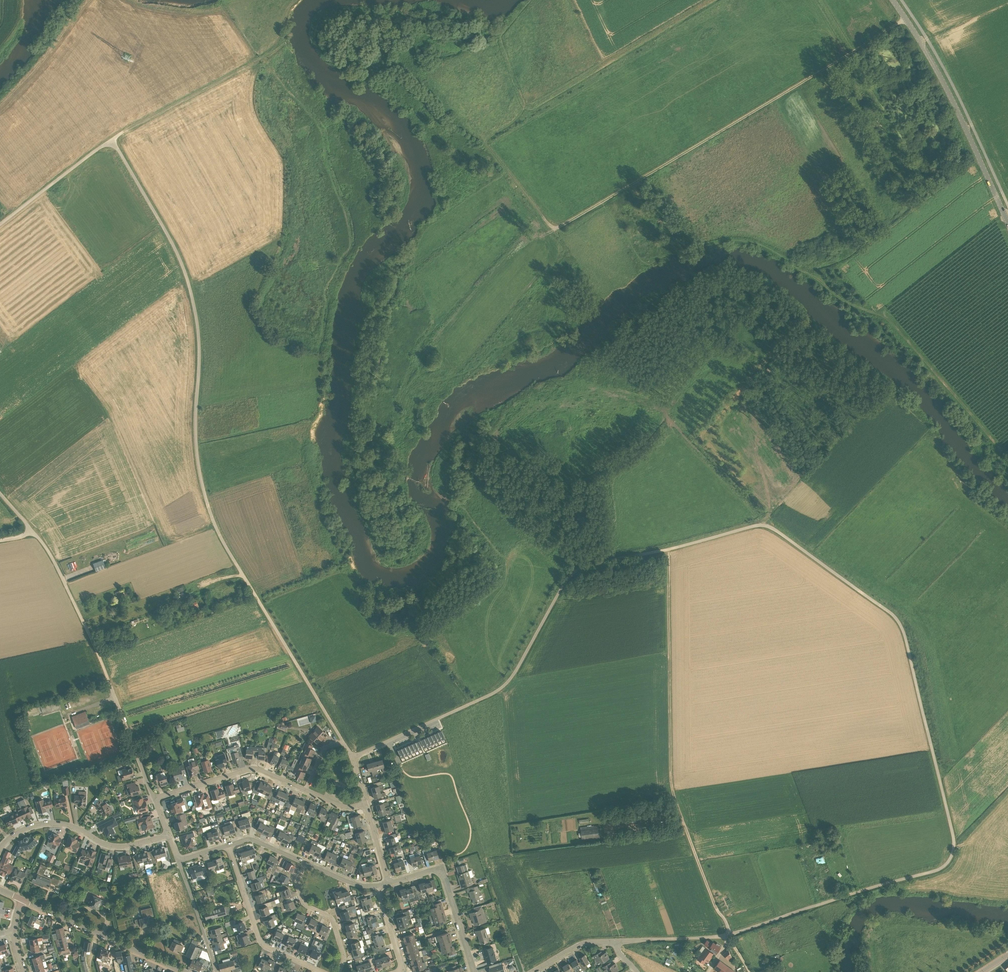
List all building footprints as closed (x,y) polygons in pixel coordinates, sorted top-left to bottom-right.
[(103,560),(93,563),(96,571),(106,568),(103,560)] [(122,590),(115,592),(119,601),(125,598),(122,590)] [(85,712),(72,717),(76,729),(90,724),(85,712)] [(325,733),(318,726),(309,736),(318,744),(324,738),(322,736),(325,733)] [(224,732),(223,729),(215,732),(217,737),(221,736),(220,733),(224,732)] [(309,754),(313,756),(315,750),(312,749),(313,746),(305,743),(303,748),(306,750),(305,752),(309,754)] [(239,755),(241,754),(242,754),(239,744),(234,745),(234,746),(226,749),(228,753),(227,753),(229,760),(233,759),(234,763),(241,761),(239,755)] [(256,747),(255,747),(250,746),(250,750),(246,749),(245,758),(250,759),(250,758),(252,758),(252,753),(255,754),(256,747)] [(256,747),(255,754),(258,754),(258,758),(260,759),(260,760),(264,760),(265,751),(261,751),(262,747),(256,747)] [(276,764),(279,757),(276,756),(278,752),(275,751),(270,764),(272,765),(273,763),(276,764)] [(309,754),(305,752),(302,751),(298,759),(309,764),(311,759),(308,757),(309,754)] [(224,754),(218,756),(219,759),(216,760),(218,768),(225,766),(224,763),(227,762),(224,754)] [(287,760),(285,759),(285,758),(283,756),(278,767),(281,768),(281,766),(284,768),(287,760)] [(294,768),(302,771),(303,768),(307,770),(309,764),(298,759),(297,762),(294,768)] [(196,760),(188,762),(189,766),(187,767),(190,777),(197,775),(196,770),(199,769),(196,760)] [(211,770),(208,760),(202,762),(205,772),(211,770)] [(377,761),(379,768),(382,768),(383,772),(386,771),(384,765),(382,760),(377,761)] [(372,763),(366,764),(369,772),(371,771),(373,775),(375,774),(372,763)] [(176,770),(177,771),(173,772),(175,780),(179,779),(180,780),(184,779),(183,774),(186,773),(183,765),(178,767),(178,769),(176,770)] [(132,768),(126,770),(126,769),(122,770),(123,774),(117,776),(119,781),(123,780),(129,778),(129,776),(134,774),(132,768)] [(302,771),(294,768),(293,770),(293,771),(296,772),(295,775),(303,778),(305,773),(302,771)] [(160,773),(157,774),(155,775),(156,779),(156,781),(159,780),(161,786),(166,785),(165,784),(168,783),(166,778),(165,775),(161,776),(160,773)] [(240,787),(240,788),(241,791),(242,793),(242,795),(247,793),(248,793),(248,792),(247,790),(248,790),(251,789),(248,779),(247,779),(244,780),(245,781),(242,782),(244,787),(241,788),(240,788),(240,787)] [(380,791),(379,788),(383,787),(383,784),(382,785),(381,781),(373,783),(374,787),(371,788),(373,793),(380,791)] [(138,785),(136,786),(135,782),(127,785),(128,789),(130,788),(132,795),(140,793),(138,785)] [(259,791),(262,793),(267,783),(264,782),(263,783),(261,782),(258,787),(258,786),(255,785),(252,791),(257,794),(258,794),(259,791)] [(268,799),(270,800),(271,798),(273,793),(271,792),(270,792),(270,791),(272,787),(269,786),(270,784),(267,783),(262,793),(266,794),(264,797),(268,798),(268,799)] [(240,792),(238,785),(233,787),(232,784),(229,785),(228,785),(227,785),(226,786),(228,795),(240,792)] [(223,790),(219,791),(218,788),(211,791),(213,799),(211,800),(213,804),(218,802),(217,798),(225,796),(223,790)] [(270,800),(276,802),(278,803),(282,795),(283,792),(281,791),(282,790),(279,789),(278,792),(274,790),(273,793),(271,798),(270,800)] [(86,800),(87,792),(79,791),(78,796),(75,795),(74,803),(80,804),(80,806),(86,806),(86,800)] [(65,797),(59,798),(58,793),(56,792),(54,793),(53,794),(54,799),(56,807),(67,805),(65,797)] [(287,807),(291,798),(287,796),(289,793),(286,792),(286,793),(283,792),(282,795),(278,803),(279,803),(283,805),(287,807)] [(208,794),(204,796),(203,793),(194,796),(198,807),(202,805),(203,809),(212,806),(208,794)] [(289,812),(290,808),(295,811),(297,807),(300,799),(298,799),(298,798),(298,797),(296,796),(294,799),(291,798),(287,807),(288,807),(286,811),(289,812)] [(148,810),(146,802),(144,802),(142,798),(133,801),(134,806),(136,805),(138,813),(148,810)] [(185,804),(183,799),(183,798),(177,800),(177,802),(168,805),(172,815),(184,811),(182,805),(185,804)] [(31,806),(28,808),(27,806),(26,807),(26,805),(27,805),(24,799),(18,802),(20,808),(21,807),(22,809),(18,810),(19,812),(18,812),(21,819),(25,817),(26,819),(32,816),(31,814),(34,813),(31,806)] [(53,807),(52,803),(51,800),(44,802),(43,799),(36,801),(39,813),(47,811),(46,808),(48,807),(49,808),(53,807)] [(107,803),(106,803),(104,804),(103,803),(99,799),(98,801),(95,806),(98,808),(99,808),(102,814),(105,812),(107,815),(111,812),(112,812),(110,807),(109,807),(107,803)] [(298,808),(301,809),(301,811),(300,813),(303,814),(307,806),(304,804),(305,800),(303,799),(302,801),(301,800),(300,799),(297,807),(298,808)] [(384,806),(388,804),(388,802),(382,803),(376,805),(378,810),(385,808),(384,806)] [(316,805),(311,803),(308,811),(310,812),(309,815),(315,817),(317,811),(315,809),(316,805)] [(328,815),(326,814),(325,814),(327,810),(321,807),(318,815),(321,816),(319,819),(325,822),(328,815)] [(21,819),(18,812),(11,816),(10,815),(5,817),(5,819),(8,826),(18,822),(17,820),(21,819)] [(340,819),(338,818),(337,817),(338,814),(332,812),(328,821),(331,822),(328,828),(335,830),(340,819)] [(185,819),(185,817),(186,816),(185,813),(176,816),(178,822),(174,823),(177,831),(184,828),(183,825),(187,824),(185,819)] [(140,830),(154,827),(151,815),(144,817),(143,814),(124,820),(125,823),(134,821),(137,820),(140,830)] [(245,816),(242,816),(246,828),(251,826),(250,822),(253,821),(251,815),(248,816),(245,817),(245,816)] [(235,820),(237,826),(239,826),(241,829),(246,828),(242,816),(240,817),(241,820),(238,821),(238,819),(235,820)] [(114,823),(116,822),(114,819),(99,826),(101,831),(104,830),(107,836),(115,833),(112,827),(115,826),(114,823)] [(266,823),(264,822),(258,819),(255,826),(258,827),(257,830),(262,832),(266,823)] [(227,822),(230,834),(235,832),(234,827),(237,826),(235,820),(232,821),(232,823),(230,824),(229,821),(227,822)] [(219,826),(221,832),(224,832),(225,835),(230,834),(227,822),(224,823),(225,824),(223,825),(219,826)] [(211,828),(215,840),(220,838),(219,836),(222,835),(221,832),(219,826),(218,823),(210,825),(211,828)] [(262,832),(262,833),(267,836),(268,833),(271,834),(274,827),(269,825),(269,824),(266,823),(262,832)] [(602,837),(600,825),(581,827),(582,840),(602,837)] [(211,828),(209,829),(206,830),(206,831),(203,832),(206,840),(209,839),(210,841),(215,840),(211,828)] [(287,830),(284,828),(283,830),(278,828),(275,835),(278,836),(276,839),(282,841),(285,834),(286,833),(285,833),(286,832),(287,830)] [(294,836),(288,833),(286,832),(285,833),(286,833),(285,834),(282,841),(281,842),(287,844),(288,842),(291,843),(292,840),(294,836)] [(62,839),(58,837),(59,837),(57,836),(57,835),(52,833),(49,841),(59,845),(62,839)] [(394,837),(396,837),(395,833),(390,835),(391,838),(386,840),(388,845),(392,843),(396,842),(394,837)] [(189,840),(187,834),(181,836),(183,844),(185,844),(186,849),(194,846),(191,839),(189,840)] [(30,847),(37,841),(31,835),(28,837),(27,837),(27,838),(25,839),(24,838),(24,839),(24,840),(19,841),(19,845),(17,845),(13,853),(18,856),(21,851),(24,850),(24,848),(26,848),(26,847),(29,847),(30,847)] [(80,843),(73,841),(74,838),(70,836),(65,846),(73,849),(72,850),(76,852),(80,843)] [(318,843),(312,840),(311,844),(312,844),(310,848),(308,846),(305,852),(310,854),(310,853),(313,854),(317,846),(318,843)] [(396,842),(392,843),(393,847),(389,848),(389,850),(390,853),(390,852),(390,853),(395,852),(397,851),(403,850),(402,849),(400,847),(401,847),(399,841),(396,842)] [(168,847),(164,847),(164,846),(163,846),(162,846),(162,848),(159,849),(161,857),(165,856),(166,859),(167,860),(171,859),(168,847)] [(320,852),(322,848),(317,846),(313,854),(316,855),(316,857),(320,859),(323,853),(320,852)] [(159,849),(155,850),(155,848),(153,848),(153,849),(153,850),(150,851),(153,863),(157,862),(157,861),(157,858),(161,857),(159,849)] [(254,848),(249,850),(247,850),(250,858),(254,857),(254,859),(257,858),(254,848)] [(94,859),(96,853),(96,851),(89,849),(89,851),(82,849),(80,858),(86,860),(85,864),(92,866),(93,862),(94,859)] [(329,861),(332,853),(333,850),(331,849),(330,852),(327,851),(326,854),(323,853),(320,859),(325,861),(326,859),(329,861)] [(150,851),(147,852),(147,851),(146,850),(144,851),(145,853),(141,853),(144,865),(148,864),(150,864),(153,863),(150,851)] [(247,850),(243,852),(240,853),(244,863),(247,862),(246,860),(250,858),(247,850)] [(141,853),(138,854),(138,852),(136,853),(136,854),(136,855),(133,856),(136,868),(140,867),(140,866),(144,865),(141,853)] [(51,853),(47,861),(52,863),(56,856),(51,853)] [(112,859),(109,858),(109,855),(102,853),(99,861),(98,867),(105,870),(106,866),(110,867),(112,859)] [(337,855),(332,853),(329,861),(332,862),(331,864),(336,866),(338,860),(335,859),(337,855)] [(344,867),(349,857),(344,855),(341,853),(338,860),(336,866),(340,868),(341,866),(344,867)] [(352,862),(351,861),(353,855),(350,853),(349,857),(344,867),(347,869),(346,870),(351,872),(353,867),(351,865),(352,862)] [(130,855),(128,856),(126,856),(126,857),(124,857),(124,855),(118,857),(120,866),(124,865),(124,867),(132,865),(130,855)] [(276,868),(277,865),(278,863),(275,862),(277,858),(270,855),(267,862),(271,864),(267,872),(273,874),(276,868)] [(14,866),(10,864),(6,863),(8,858),(4,856),(1,861),(0,864),(0,871),(0,872),(0,874),(4,876),(5,875),(6,873),(10,874),(14,866)] [(224,867),(221,857),(213,860),(214,861),(207,863),(210,870),(216,868),(216,869),(223,867),(224,867)] [(392,860),(393,863),(396,871),(401,870),(398,862),(397,859),(392,860)] [(295,865),(284,861),(282,867),(277,865),(276,868),(282,871),(284,868),(292,872),(295,865)] [(374,864),(373,861),(371,862),(368,862),(369,866),(371,874),(371,875),(377,873),(374,864)] [(369,866),(368,862),(365,863),(366,867),(362,868),(363,869),(359,871),(361,877),(371,874),(369,866)] [(42,876),(43,876),(47,867),(41,864),(35,878),(33,878),(31,882),(41,886),(42,885),(48,887),(50,883),(57,886),(59,880),(53,877),(51,880),(42,876)] [(206,867),(202,868),(201,865),(195,867),(194,866),(189,867),(193,879),(198,878),(197,875),(203,873),(204,875),(208,874),(207,873),(206,867)] [(460,883),(462,887),(472,884),(466,865),(457,868),(462,882),(460,883)] [(289,877),(282,874),(281,874),(282,871),(276,868),(273,874),(278,876),(276,880),(283,883),(283,881),(287,883),(289,877)] [(15,869),(11,878),(21,882),(24,876),(27,877),(30,871),(27,869),(25,873),(21,871),(20,870),(18,869),(17,870),(15,869)] [(264,887),(262,882),(263,881),(262,879),(267,877),(266,875),(257,878),(256,878),(257,882),(251,883),(253,890),(264,887)] [(216,879),(210,881),(211,887),(218,885),(216,879)] [(424,882),(428,892),(433,890),(433,888),(436,887),(437,889),(434,879),(434,881),(425,883),(425,882),(424,882)] [(418,884),(419,887),(416,888),(415,885),(415,886),(418,895),(422,894),(421,892),(427,890),(427,892),(428,892),(424,882),(418,884)] [(418,895),(415,886),(406,889),(406,888),(405,888),(406,890),(408,898),(410,902),(419,899),(418,895)] [(479,889),(478,886),(471,888),(467,889),(468,893),(470,892),(471,896),(472,896),(475,904),(484,901),(482,894),(480,894),(479,889)] [(275,900),(276,904),(286,900),(285,897),(291,895),(288,888),(281,891),(282,894),(277,896),(278,899),(275,900)] [(399,890),(400,893),(397,894),(396,891),(399,901),(403,900),(403,902),(409,900),(408,898),(406,890),(405,888),(399,890)] [(265,900),(264,896),(267,895),(266,893),(268,893),(267,889),(265,890),(265,889),(258,891),(259,894),(255,896),(257,903),(265,900)] [(334,893),(338,906),(341,905),(340,903),(344,902),(341,893),(342,893),(341,890),(334,893)] [(355,903),(353,896),(350,897),(348,891),(342,893),(341,893),(344,902),(348,900),(349,903),(351,903),(352,904),(355,903)] [(91,895),(90,899),(92,900),(89,905),(96,908),(97,908),(97,907),(99,908),(101,903),(105,905),(107,902),(91,895)] [(370,898),(367,899),(366,897),(363,898),(363,895),(356,897),(359,904),(362,903),(363,905),(372,903),(370,898)] [(276,906),(276,904),(275,900),(264,904),(265,907),(259,909),(261,916),(270,913),(269,910),(273,908),(273,907),(276,906)] [(281,906),(282,909),(286,907),(287,910),(295,907),(293,901),(292,901),(287,903),(286,900),(276,904),(276,906),(277,906),(277,905),(280,904),(281,906)] [(360,909),(361,913),(362,915),(368,913),(368,911),(370,910),(370,908),(373,907),(372,903),(363,905),(364,908),(360,909)] [(442,909),(443,908),(442,904),(430,908),(432,914),(443,911),(442,909)] [(349,913),(353,912),(357,911),(356,908),(355,905),(351,906),(346,908),(345,908),(346,911),(340,913),(342,919),(345,918),(346,922),(351,920),(349,913)] [(486,922),(481,907),(481,905),(474,908),(476,911),(470,913),(471,917),(473,917),(475,925),(486,922)] [(148,917),(154,916),(152,907),(141,910),(143,918),(135,920),(136,925),(141,924),(141,927),(150,925),(148,917)] [(204,912),(206,920),(212,918),(226,914),(224,907),(210,911),(204,912)] [(434,920),(446,916),(445,913),(443,913),(443,911),(432,914),(429,915),(430,921),(434,920)] [(410,914),(406,915),(404,915),(403,912),(395,914),(395,915),(396,914),(397,919),(396,919),(397,923),(411,919),(410,914)] [(305,915),(303,914),(302,914),(301,915),(298,913),(294,920),(298,922),(296,927),(303,930),(306,923),(303,921),(305,915)] [(368,913),(362,915),(364,922),(368,921),(369,924),(378,921),(376,916),(373,917),(372,915),(369,916),(368,913)] [(276,919),(275,917),(274,914),(268,916),(269,919),(263,921),(264,925),(267,924),(268,927),(275,925),(273,920),(276,919)] [(43,927),(46,921),(42,919),(42,920),(37,918),(37,917),(32,915),(30,918),(29,917),(28,920),(29,921),(28,924),(33,926),(38,928),(40,925),(43,927)] [(445,920),(447,920),(446,916),(434,920),(435,926),(446,922),(445,920)] [(319,924),(316,923),(317,921),(311,918),(308,925),(311,927),(310,930),(316,932),(316,931),(318,927),(319,924)] [(244,924),(243,924),(242,921),(238,923),(237,919),(230,920),(230,921),(231,923),(233,928),(236,927),(238,931),(241,929),(246,928),(244,924)] [(347,931),(354,929),(356,928),(355,925),(357,924),(355,919),(351,920),(346,922),(343,923),(344,926),(346,925),(347,931)] [(400,931),(408,929),(407,925),(412,924),(411,919),(397,923),(398,926),(399,926),(400,930),(400,931)] [(379,925),(378,923),(378,921),(369,924),(369,926),(366,928),(368,934),(374,932),(373,929),(376,928),(375,926),(379,925)] [(330,932),(328,930),(327,930),(329,927),(322,925),(321,928),(318,927),(316,931),(322,934),(321,938),(327,940),(330,932)] [(65,932),(63,927),(56,929),(58,938),(56,939),(60,955),(64,954),(65,956),(69,955),(69,952),(70,952),(65,932)] [(219,930),(222,929),(221,927),(211,930),(212,933),(210,934),(211,937),(213,937),(221,935),(221,934),(219,930)] [(485,928),(480,930),(476,931),(477,935),(478,935),(481,943),(484,942),(485,943),(490,941),(485,928)] [(357,932),(355,932),(354,929),(347,931),(346,931),(348,937),(351,937),(352,940),(357,938),(358,938),(357,934),(357,932)] [(287,932),(284,931),(283,930),(282,932),(277,930),(277,931),(274,937),(277,938),(276,941),(280,943),(282,937),(285,938),(287,932)] [(296,939),(291,937),(292,934),(287,932),(285,938),(287,939),(285,945),(288,947),(289,944),(293,945),(296,939)] [(375,935),(374,932),(368,934),(371,943),(374,942),(383,939),(382,935),(378,936),(378,934),(375,935)] [(439,941),(451,938),(450,934),(448,935),(448,932),(437,936),(434,937),(436,942),(439,941)] [(221,934),(221,935),(213,937),(214,940),(212,940),(213,944),(215,944),(223,941),(221,936),(224,936),(223,933),(221,934)] [(245,936),(244,933),(237,935),(239,941),(236,941),(238,946),(250,942),(249,937),(248,937),(247,935),(245,936)] [(415,940),(413,934),(402,938),(403,941),(404,941),(405,943),(415,940)] [(304,944),(305,941),(299,938),(296,946),(299,947),(297,951),(304,954),(306,949),(309,951),(311,946),(308,944),(308,946),(304,944)] [(361,947),(359,941),(358,941),(357,938),(352,940),(350,940),(353,949),(359,947),(361,947)] [(441,947),(451,944),(451,942),(452,941),(451,938),(439,941),(441,947)] [(380,951),(380,950),(379,948),(382,947),(381,945),(385,943),(383,939),(374,942),(375,945),(372,946),(374,953),(380,951)] [(178,940),(177,943),(173,942),(170,948),(176,951),(177,950),(180,951),(183,946),(180,945),(181,941),(178,940)] [(225,948),(223,943),(226,943),(225,941),(225,940),(223,941),(215,944),(216,947),(214,947),(215,951),(221,949),(225,948)] [(415,940),(405,943),(405,945),(404,946),(405,949),(417,945),(415,940)] [(83,949),(82,956),(86,956),(87,950),(91,951),(92,946),(91,946),(92,942),(85,941),(84,947),(84,949),(83,949)] [(715,944),(713,943),(712,944),(707,941),(705,944),(712,948),(717,952),(720,948),(715,944)] [(2,953),(5,952),(6,956),(9,955),(5,944),(0,946),(0,947),(2,953)] [(43,944),(38,944),(31,945),(32,952),(37,951),(44,950),(43,944)] [(187,956),(192,958),(195,959),(200,947),(197,946),(191,944),(186,955),(187,956)] [(321,951),(316,950),(317,947),(314,945),(312,944),(311,944),(311,946),(309,951),(311,952),(310,956),(316,959),(318,956),(319,956),(321,951)] [(453,946),(452,946),(451,944),(441,947),(443,953),(449,951),(450,955),(456,953),(453,946)] [(405,949),(406,953),(408,952),(408,954),(407,955),(419,951),(417,945),(405,949)] [(106,958),(107,957),(108,951),(107,951),(107,950),(104,949),(104,948),(99,947),(98,953),(97,961),(103,962),(107,963),(106,967),(109,968),(111,959),(106,958)] [(207,950),(202,948),(200,947),(195,959),(192,958),(191,961),(189,966),(193,967),(193,969),(195,969),(196,969),(199,970),(201,967),(204,966),(207,968),(208,969),(209,969),(209,968),(209,967),(211,963),(207,950)] [(361,956),(364,956),(362,950),(361,950),(359,947),(353,949),(351,949),(353,955),(356,955),(357,957),(361,956)] [(487,963),(494,961),(497,960),(493,947),(489,948),(484,950),(487,963)] [(713,953),(706,948),(697,959),(704,964),(706,961),(708,962),(710,959),(710,958),(713,953)] [(728,949),(723,954),(728,960),(732,958),(728,949)] [(123,961),(121,950),(115,952),(117,960),(118,963),(121,963),(121,962),(123,961)] [(407,955),(408,958),(409,958),(410,960),(421,957),(419,951),(407,955)] [(608,956),(606,952),(603,954),(601,952),(594,956),(597,961),(600,960),(602,963),(609,958),(608,956)] [(41,959),(45,957),(44,954),(38,956),(32,958),(34,964),(42,962),(41,959)] [(133,969),(130,954),(123,956),(124,962),(126,971),(134,971),(133,969)] [(588,967),(586,964),(589,962),(585,955),(580,958),(582,962),(579,963),(583,970),(588,967)] [(362,960),(361,956),(357,957),(354,958),(355,958),(356,962),(359,961),(360,965),(356,966),(358,971),(365,971),(366,971),(362,961),(362,960)] [(391,964),(388,956),(382,958),(384,966),(391,964)] [(371,958),(373,964),(376,963),(378,968),(384,966),(382,958),(375,960),(374,957),(371,958)] [(410,960),(409,960),(411,966),(422,963),(421,957),(410,960)] [(221,971),(232,969),(233,971),(237,971),(241,971),(238,960),(238,959),(237,959),(237,958),(234,959),(234,960),(228,961),(225,963),(219,964),(221,971)] [(264,971),(266,967),(266,966),(268,961),(262,958),(260,961),(258,960),(254,967),(258,968),(259,966),(262,967),(260,971),(264,971)] [(362,961),(366,971),(372,970),(371,965),(373,964),(371,958),(369,959),(362,961)] [(273,967),(275,962),(269,959),(268,961),(266,966),(266,967),(264,971),(267,971),(274,971),(276,968),(273,967)] [(583,970),(579,963),(577,959),(572,962),(574,966),(571,968),(573,971),(580,971),(583,970)] [(715,968),(722,971),(735,971),(737,970),(720,959),(715,968)] [(36,970),(44,968),(42,962),(34,964),(36,970)] [(424,968),(422,963),(411,966),(412,970),(413,969),(414,971),(424,968)] [(571,968),(568,963),(563,966),(565,970),(563,971),(571,971),(573,971),(571,968)] [(618,967),(616,963),(610,966),(609,963),(603,967),(606,971),(607,971),(609,971),(610,971),(614,971),(619,969),(617,967),(618,967)]
